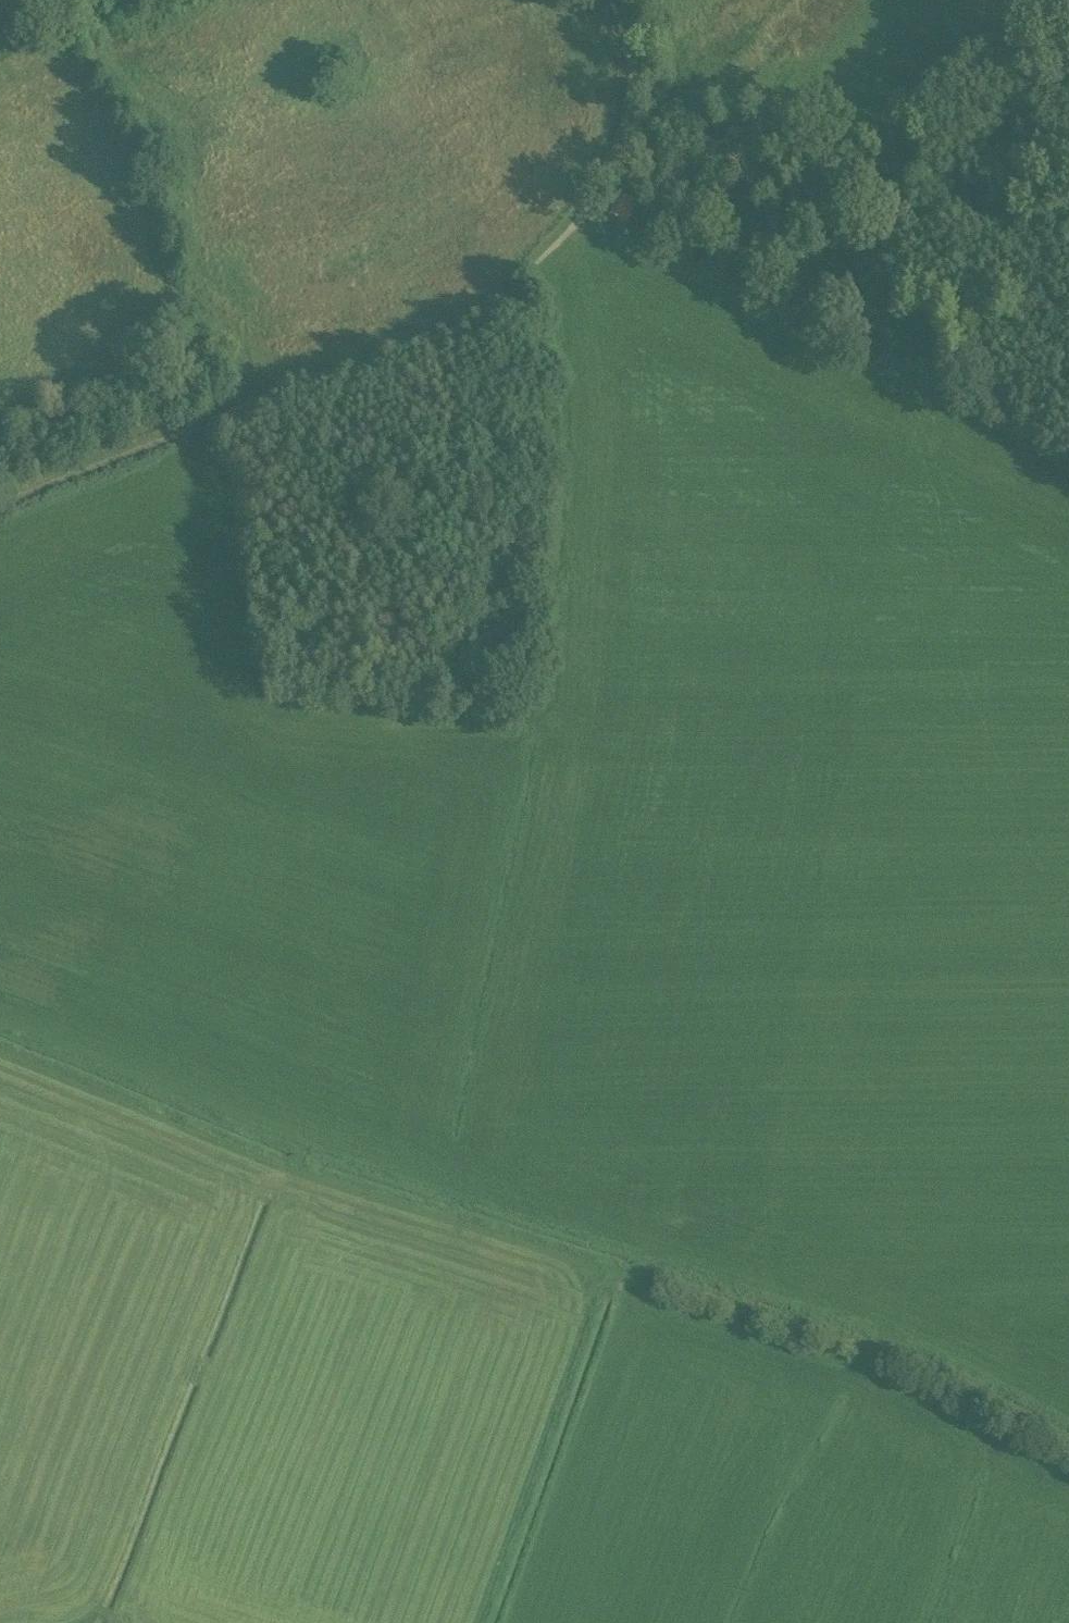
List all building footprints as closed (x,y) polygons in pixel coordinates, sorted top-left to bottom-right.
[(612,216),(630,218),(633,196),(615,194),(612,216)]
